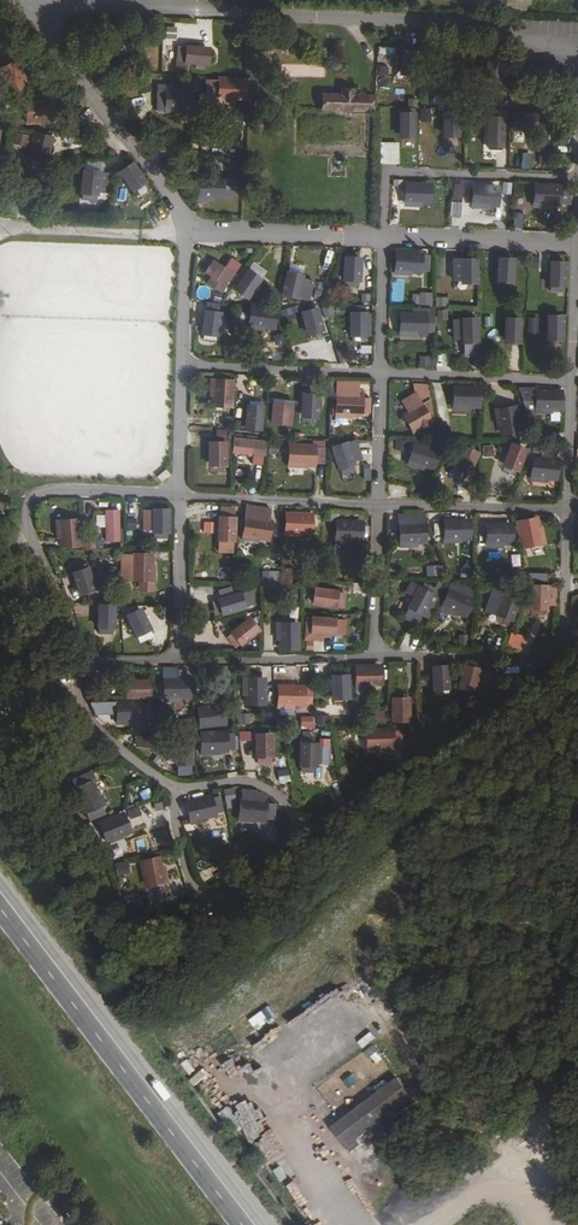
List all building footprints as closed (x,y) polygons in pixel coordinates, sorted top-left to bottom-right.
[(530,0),(507,0),(507,10),(530,10),(530,0)] [(566,10),(575,10),(575,0),(566,0),(566,10)] [(175,28),(166,27),(166,38),(174,38),(175,28)] [(32,43),(24,47),(31,61),(39,57),(32,43)] [(177,47),(175,73),(187,74),(188,62),(204,63),(205,49),(196,48),(197,45),(187,44),(187,48),(177,47)] [(104,48),(114,63),(118,61),(108,45),(104,48)] [(378,58),(396,58),(396,46),(378,47),(378,58)] [(401,71),(415,73),(417,54),(403,52),(401,71)] [(445,72),(459,74),(460,55),(447,54),(445,72)] [(485,74),(499,76),(502,57),(488,55),(485,74)] [(231,73),(240,73),(239,64),(231,65),(231,73)] [(18,89),(12,75),(18,72),(14,65),(0,72),(9,93),(18,89)] [(377,74),(387,75),(388,66),(378,65),(377,74)] [(18,89),(27,84),(21,71),(18,72),(12,75),(18,89)] [(139,93),(150,91),(146,76),(135,79),(139,93)] [(118,82),(122,98),(136,95),(132,79),(118,82)] [(220,101),(233,101),(233,98),(242,98),(242,81),(209,81),(208,117),(220,117),(220,101)] [(323,95),(322,110),(371,111),(371,96),(353,96),(353,91),(341,90),(341,96),(323,95)] [(157,112),(181,111),(181,108),(189,108),(189,91),(157,92),(157,112)] [(27,103),(27,113),(41,112),(42,119),(51,119),(49,102),(27,103)] [(431,108),(419,108),(420,121),(431,120),(431,108)] [(27,113),(27,123),(42,122),(42,119),(41,112),(27,113)] [(444,133),(458,133),(458,113),(444,113),(444,133)] [(512,128),(532,129),(532,115),(513,114),(512,128)] [(400,134),(413,134),(414,115),(400,115),(400,134)] [(488,138),(501,138),(502,119),(488,118),(488,138)] [(29,158),(38,160),(42,146),(49,148),(51,139),(35,136),(29,158)] [(38,160),(48,162),(52,148),(49,148),(42,146),(38,160)] [(380,162),(397,163),(398,148),(380,148),(380,162)] [(208,158),(208,170),(223,170),(223,158),(208,158)] [(226,159),(225,168),(236,170),(238,161),(226,159)] [(121,172),(132,188),(143,181),(132,164),(121,172)] [(84,172),(82,199),(95,200),(96,192),(105,193),(107,181),(97,180),(98,173),(84,172)] [(197,181),(197,197),(212,197),(231,196),(230,180),(197,181)] [(454,183),(454,201),(463,202),(463,184),(454,183)] [(427,203),(428,186),(405,185),(404,201),(418,202),(427,203)] [(569,188),(535,186),(534,202),(549,203),(568,204),(569,188)] [(495,204),(496,188),(473,187),(473,196),(486,196),(486,204),(495,204)] [(486,196),(473,196),(472,206),(486,207),(486,204),(486,196)] [(122,210),(114,209),(114,218),(122,218),(122,210)] [(513,228),(522,229),(524,213),(515,212),(513,228)] [(409,270),(419,271),(420,255),(397,253),(395,269),(409,270)] [(420,255),(419,271),(427,272),(429,255),(420,255)] [(528,268),(537,268),(537,257),(528,257),(528,268)] [(359,259),(346,258),(345,278),(358,279),(359,259)] [(512,279),(512,260),(499,259),(498,278),(512,279)] [(476,279),(476,260),(462,260),(462,279),(476,279)] [(213,261),(206,270),(213,274),(219,265),(213,261)] [(564,291),(565,263),(551,263),(551,290),(564,291)] [(213,274),(207,283),(221,292),(233,274),(219,265),(213,274)] [(247,273),(258,282),(262,276),(252,267),(247,273)] [(247,273),(235,289),(246,297),(258,282),(247,273)] [(288,275),(283,294),(309,300),(313,281),(288,275)] [(320,299),(325,284),(319,282),(314,297),(320,299)] [(197,286),(197,298),(210,298),(210,286),(197,286)] [(484,298),(494,299),(495,288),(485,287),(484,298)] [(429,305),(440,306),(441,294),(430,294),(429,305)] [(365,338),(365,333),(365,313),(365,306),(352,305),(351,338),(365,338)] [(252,307),(250,317),(265,319),(263,326),(272,328),(274,311),(252,307)] [(316,309),(303,313),(308,332),(321,328),(316,309)] [(438,320),(448,319),(447,309),(437,310),(438,320)] [(205,312),(203,332),(217,333),(219,314),(205,312)] [(423,331),(424,315),(401,315),(401,334),(414,334),(414,331),(423,331)] [(250,317),(249,327),(263,329),(263,326),(265,319),(250,317)] [(548,336),(562,336),(562,317),(548,317),(548,336)] [(528,336),(537,336),(537,318),(528,318),(528,336)] [(463,339),(477,339),(476,319),(453,320),(454,340),(463,339)] [(505,339),(519,340),(520,320),(506,319),(505,339)] [(282,334),(273,337),(275,342),(279,344),(284,342),(282,334)] [(237,357),(236,348),(224,348),(225,358),(237,357)] [(263,361),(273,362),(274,349),(264,348),(263,361)] [(419,366),(432,367),(432,358),(420,357),(419,366)] [(214,395),(221,395),(222,381),(212,380),(211,395),(214,395)] [(231,381),(222,381),(221,395),(214,395),(214,404),(230,405),(231,381)] [(346,382),(338,382),(337,393),(346,394),(346,382)] [(454,388),(453,398),(468,398),(468,405),(477,405),(477,389),(454,388)] [(536,417),(536,412),(550,412),(551,409),(559,409),(559,392),(536,392),(536,388),(518,388),(527,417),(536,417)] [(409,411),(403,415),(413,432),(430,421),(427,416),(432,413),(428,405),(423,408),(414,394),(402,401),(409,411)] [(304,395),(302,414),(316,415),(317,395),(304,395)] [(337,396),(336,413),(351,413),(360,413),(360,412),(368,413),(369,398),(360,398),(360,397),(337,396)] [(468,398),(453,398),(453,408),(467,408),(468,405),(468,398)] [(249,401),(246,428),(259,429),(262,402),(249,401)] [(274,407),(272,423),(290,424),(291,409),(274,407)] [(515,407),(506,408),(508,423),(501,424),(502,432),(519,430),(515,407)] [(506,408),(496,410),(498,424),(501,424),(508,423),(506,408)] [(449,427),(438,426),(437,436),(449,437),(449,427)] [(227,440),(226,429),(214,430),(214,440),(227,440)] [(234,437),(233,446),(253,448),(252,454),(265,455),(266,441),(234,437)] [(452,442),(450,448),(457,450),(459,444),(452,442)] [(210,463),(224,463),(224,444),(210,444),(210,463)] [(346,444),(333,448),(341,474),(354,469),(346,444)] [(413,445),(411,454),(425,458),(423,465),(431,467),(436,452),(413,445)] [(512,445),(505,463),(518,468),(525,450),(512,445)] [(295,447),(289,446),(288,466),(303,466),(303,463),(312,464),(312,459),(322,459),(322,448),(313,448),(301,447),(295,447)] [(542,461),(556,462),(558,448),(543,447),(542,461)] [(464,448),(456,466),(468,471),(476,454),(464,448)] [(411,454),(409,464),(423,468),(423,465),(425,458),(411,454)] [(533,460),(531,479),(545,481),(546,478),(555,478),(556,462),(542,461),(533,460)] [(165,469),(157,477),(161,482),(169,474),(165,469)] [(233,509),(220,508),(218,545),(232,545),(233,509)] [(167,510),(154,510),(153,529),(167,529),(167,510)] [(118,511),(106,511),(106,541),(119,541),(118,511)] [(334,512),(325,512),(325,520),(334,521),(334,512)] [(286,514),(285,534),(300,535),(300,532),(309,532),(309,516),(286,514)] [(97,515),(96,541),(104,541),(105,515),(97,515)] [(411,545),(411,542),(415,542),(424,542),(423,516),(400,517),(401,545),(411,545)] [(252,520),(246,519),(243,538),(257,540),(258,537),(266,538),(269,522),(257,521),(252,520)] [(76,520),(67,521),(68,535),(61,535),(62,545),(78,543),(76,520)] [(126,520),(127,528),(135,528),(135,520),(126,520)] [(519,523),(524,546),(533,544),(530,530),(537,529),(535,520),(519,523)] [(67,521),(57,522),(58,536),(61,535),(68,535),(67,521)] [(215,522),(204,521),(203,534),(214,534),(215,522)] [(445,522),(444,531),(459,532),(458,539),(467,539),(468,522),(445,522)] [(337,523),(336,532),(351,532),(350,540),(359,540),(360,523),(337,523)] [(486,526),(487,535),(501,535),(501,542),(510,543),(510,526),(486,526)] [(537,529),(530,530),(533,544),(543,543),(540,528),(537,529)] [(444,531),(444,541),(458,542),(458,539),(459,532),(444,531)] [(336,532),(336,542),(350,543),(350,540),(351,532),(336,532)] [(487,535),(487,545),(501,545),(501,542),(501,535),(487,535)] [(110,567),(120,568),(121,557),(111,556),(110,567)] [(140,580),(150,580),(150,557),(134,556),(133,580),(140,580)] [(427,564),(426,575),(437,577),(439,566),(427,564)] [(261,572),(263,586),(281,583),(279,569),(261,572)] [(291,584),(291,569),(282,569),(282,584),(291,584)] [(87,571),(74,576),(80,594),(93,590),(87,571)] [(140,580),(140,591),(150,591),(150,580),(140,580)] [(439,581),(433,592),(444,598),(450,586),(439,581)] [(532,586),(531,606),(545,606),(545,605),(554,606),(555,587),(532,586)] [(419,588),(410,605),(422,612),(431,594),(419,588)] [(315,590),(313,603),(340,607),(342,594),(315,590)] [(454,614),(455,611),(463,614),(470,599),(449,590),(441,608),(454,614)] [(213,601),(217,614),(253,604),(249,591),(213,601)] [(505,595),(498,613),(504,615),(502,622),(508,624),(511,617),(517,599),(505,595)] [(113,606),(99,606),(99,625),(113,626),(113,625),(113,606)] [(168,608),(160,608),(159,619),(167,619),(168,608)] [(127,616),(135,633),(148,628),(140,610),(127,616)] [(495,620),(502,622),(504,615),(498,613),(495,620)] [(533,651),(542,619),(533,616),(523,649),(533,651)] [(228,636),(236,647),(257,630),(249,619),(228,636)] [(313,619),(312,633),(331,634),(332,620),(313,619)] [(340,621),(332,620),(331,634),(339,634),(340,621)] [(287,624),(277,624),(277,639),(280,639),(287,639),(287,624)] [(296,624),(287,624),(287,639),(280,639),(280,647),(297,647),(296,624)] [(521,648),(525,636),(512,632),(508,644),(521,648)] [(458,635),(458,646),(467,646),(467,635),(458,635)] [(464,666),(460,686),(473,688),(478,670),(464,666)] [(379,667),(356,667),(356,688),(371,687),(371,684),(379,683),(379,667)] [(446,667),(433,667),(434,687),(447,686),(446,667)] [(176,670),(164,670),(164,680),(177,680),(176,670)] [(346,676),(332,677),(334,697),(347,696),(346,676)] [(264,708),(263,679),(247,679),(247,694),(248,709),(264,708)] [(164,680),(164,690),(179,690),(178,697),(187,697),(187,680),(177,680),(164,680)] [(148,682),(129,683),(129,696),(149,696),(148,682)] [(278,687),(278,707),(301,707),(302,688),(278,687)] [(302,688),(301,707),(311,707),(312,688),(302,688)] [(179,690),(164,690),(164,700),(179,700),(178,697),(179,690)] [(93,715),(115,714),(114,701),(92,702),(93,715)] [(407,701),(393,701),(393,721),(407,721),(407,701)] [(117,703),(117,713),(131,712),(132,720),(140,719),(140,715),(149,715),(149,703),(117,703)] [(222,704),(207,705),(208,708),(208,715),(223,714),(222,704)] [(200,725),(223,723),(223,714),(208,715),(208,708),(199,709),(200,725)] [(131,712),(117,713),(117,723),(132,723),(132,720),(131,712)] [(314,715),(301,715),(301,728),(314,728),(314,715)] [(325,727),(326,716),(317,715),(316,726),(325,727)] [(238,716),(238,724),(252,724),(252,716),(238,716)] [(181,720),(182,729),(191,729),(190,719),(181,720)] [(253,740),(252,730),(240,731),(241,741),(253,740)] [(367,731),(367,740),(381,740),(381,747),(390,746),(390,738),(389,730),(367,731)] [(233,733),(201,734),(201,743),(215,743),(215,750),(234,750),(233,733)] [(270,735),(256,735),(257,755),(271,754),(270,735)] [(390,738),(390,746),(401,746),(400,738),(390,738)] [(367,740),(367,751),(381,750),(381,747),(381,740),(367,740)] [(189,742),(176,742),(176,762),(190,762),(189,742)] [(215,743),(201,743),(201,754),(215,753),(215,750),(215,743)] [(315,744),(302,743),(301,764),(314,764),(315,744)] [(319,752),(318,763),(330,764),(331,752),(319,752)] [(332,782),(341,780),(339,768),(330,769),(332,782)] [(287,770),(278,771),(280,782),(289,781),(287,770)] [(76,790),(85,811),(94,807),(88,794),(95,791),(91,784),(76,790)] [(95,791),(88,794),(94,807),(103,804),(97,790),(95,791)] [(186,803),(191,823),(205,819),(204,816),(221,812),(218,796),(186,803)] [(240,800),(239,810),(254,811),(253,819),(262,819),(263,803),(240,800)] [(126,812),(130,820),(140,816),(137,808),(126,812)] [(239,810),(239,820),(253,821),(253,819),(254,811),(239,810)] [(100,824),(103,833),(117,827),(119,834),(128,831),(121,815),(100,824)] [(103,833),(107,842),(120,836),(119,834),(117,827),(103,833)] [(233,858),(225,859),(226,867),(234,866),(233,858)] [(127,860),(114,863),(117,877),(130,874),(127,860)] [(142,864),(147,886),(156,884),(153,870),(160,869),(158,860),(142,864)] [(153,870),(156,884),(166,882),(163,868),(160,869),(153,870)] [(397,1078),(332,1127),(346,1146),(411,1097),(397,1078)]
